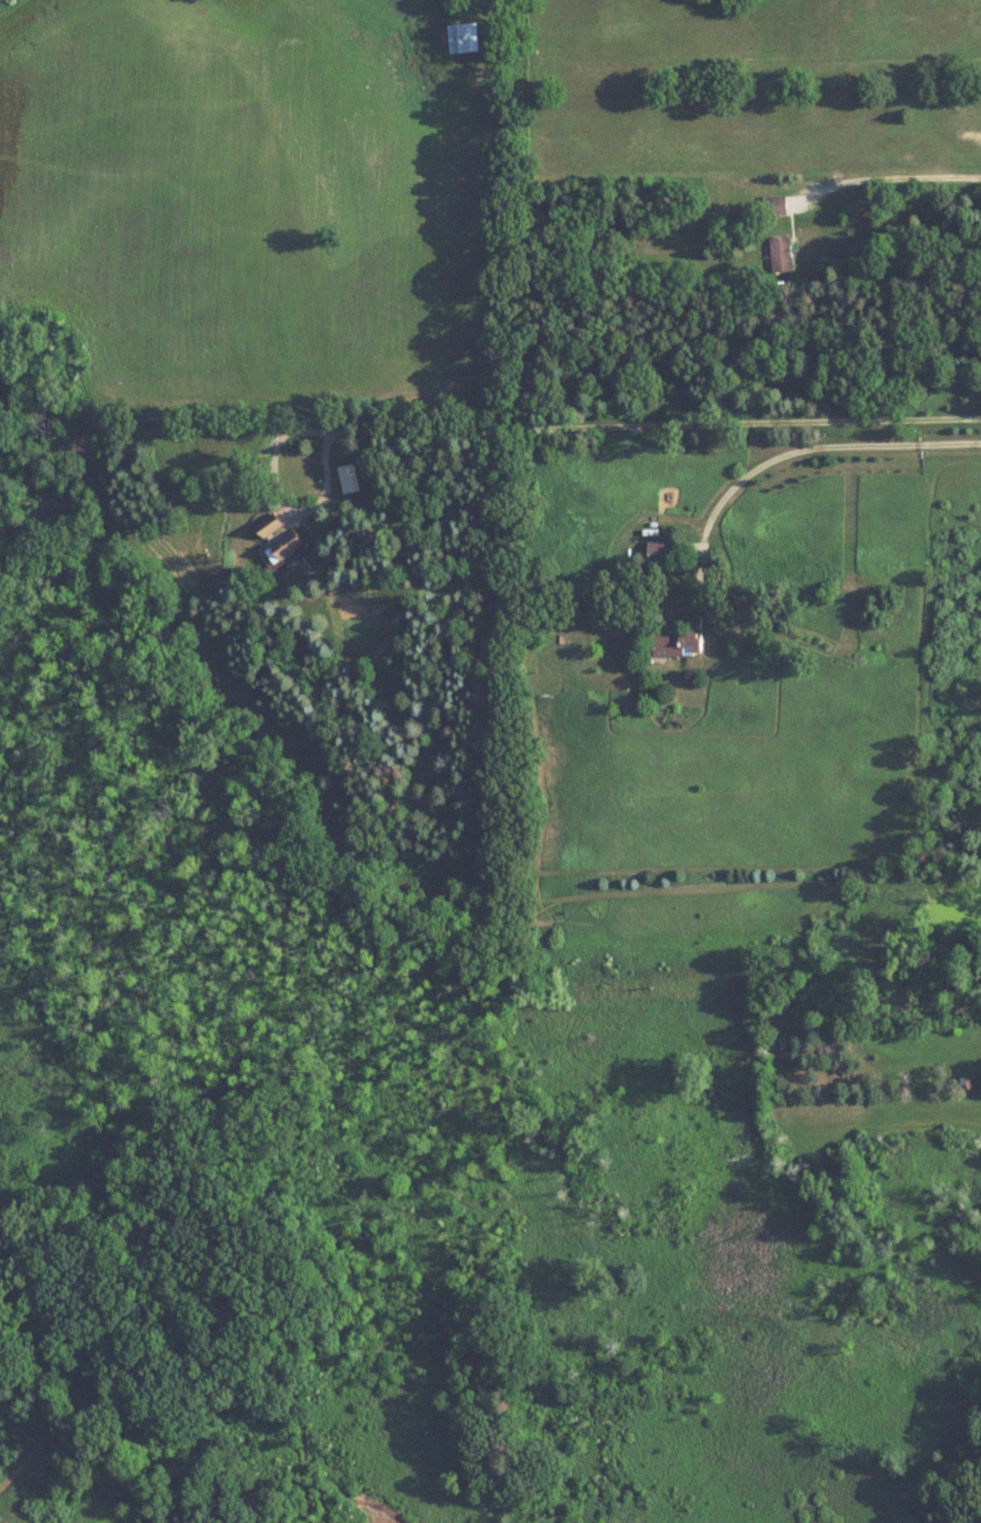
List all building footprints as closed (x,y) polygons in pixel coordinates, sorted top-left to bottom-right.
[(450,55),(480,53),(478,23),(449,25),(450,55)] [(762,215),(787,215),(787,196),(762,196),(762,215)] [(770,237),(770,271),(792,271),(792,237),(770,237)] [(339,466),(344,494),(362,491),(356,463),(339,466)] [(284,520),(272,511),(258,530),(269,539),(284,520)] [(277,566),(307,542),(295,527),(265,551),(277,566)] [(646,563),(677,563),(677,542),(646,542),(646,563)] [(706,655),(706,632),(655,632),(655,655),(706,655)]
